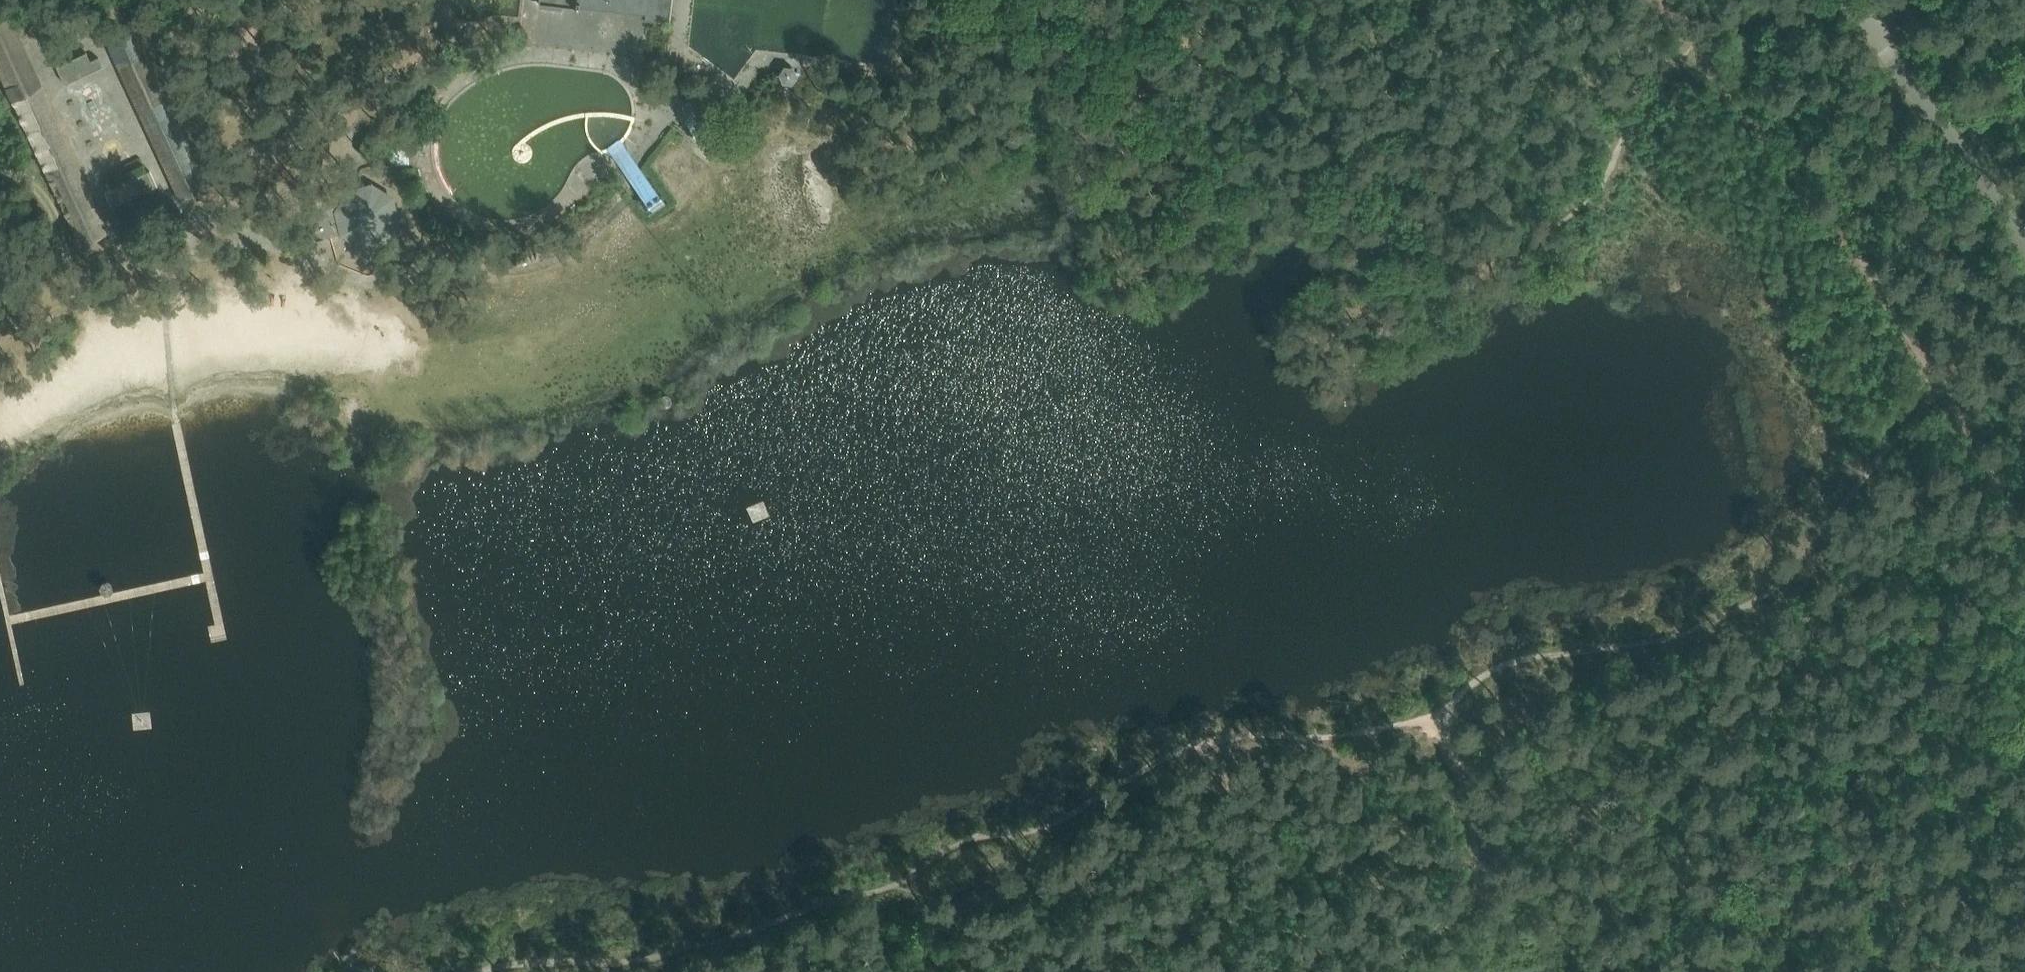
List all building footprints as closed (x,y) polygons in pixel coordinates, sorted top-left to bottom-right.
[(538,3),(574,7),(578,7),(578,1),(646,9),(645,20),(670,23),(672,0),(538,0),(538,3)] [(80,244),(107,232),(23,50),(8,17),(0,21),(0,72),(80,244)] [(107,42),(116,60),(180,198),(207,186),(135,29),(107,42)] [(56,65),(60,74),(64,83),(101,66),(97,57),(90,60),(86,52),(56,65)] [(793,66),(784,64),(777,73),(781,81),(790,82),(796,75),(793,66)] [(148,169),(104,190),(112,207),(156,187),(148,169)] [(393,194),(370,181),(304,198),(315,238),(339,233),(340,234),(361,246),(383,239),(398,219),(393,194)]
